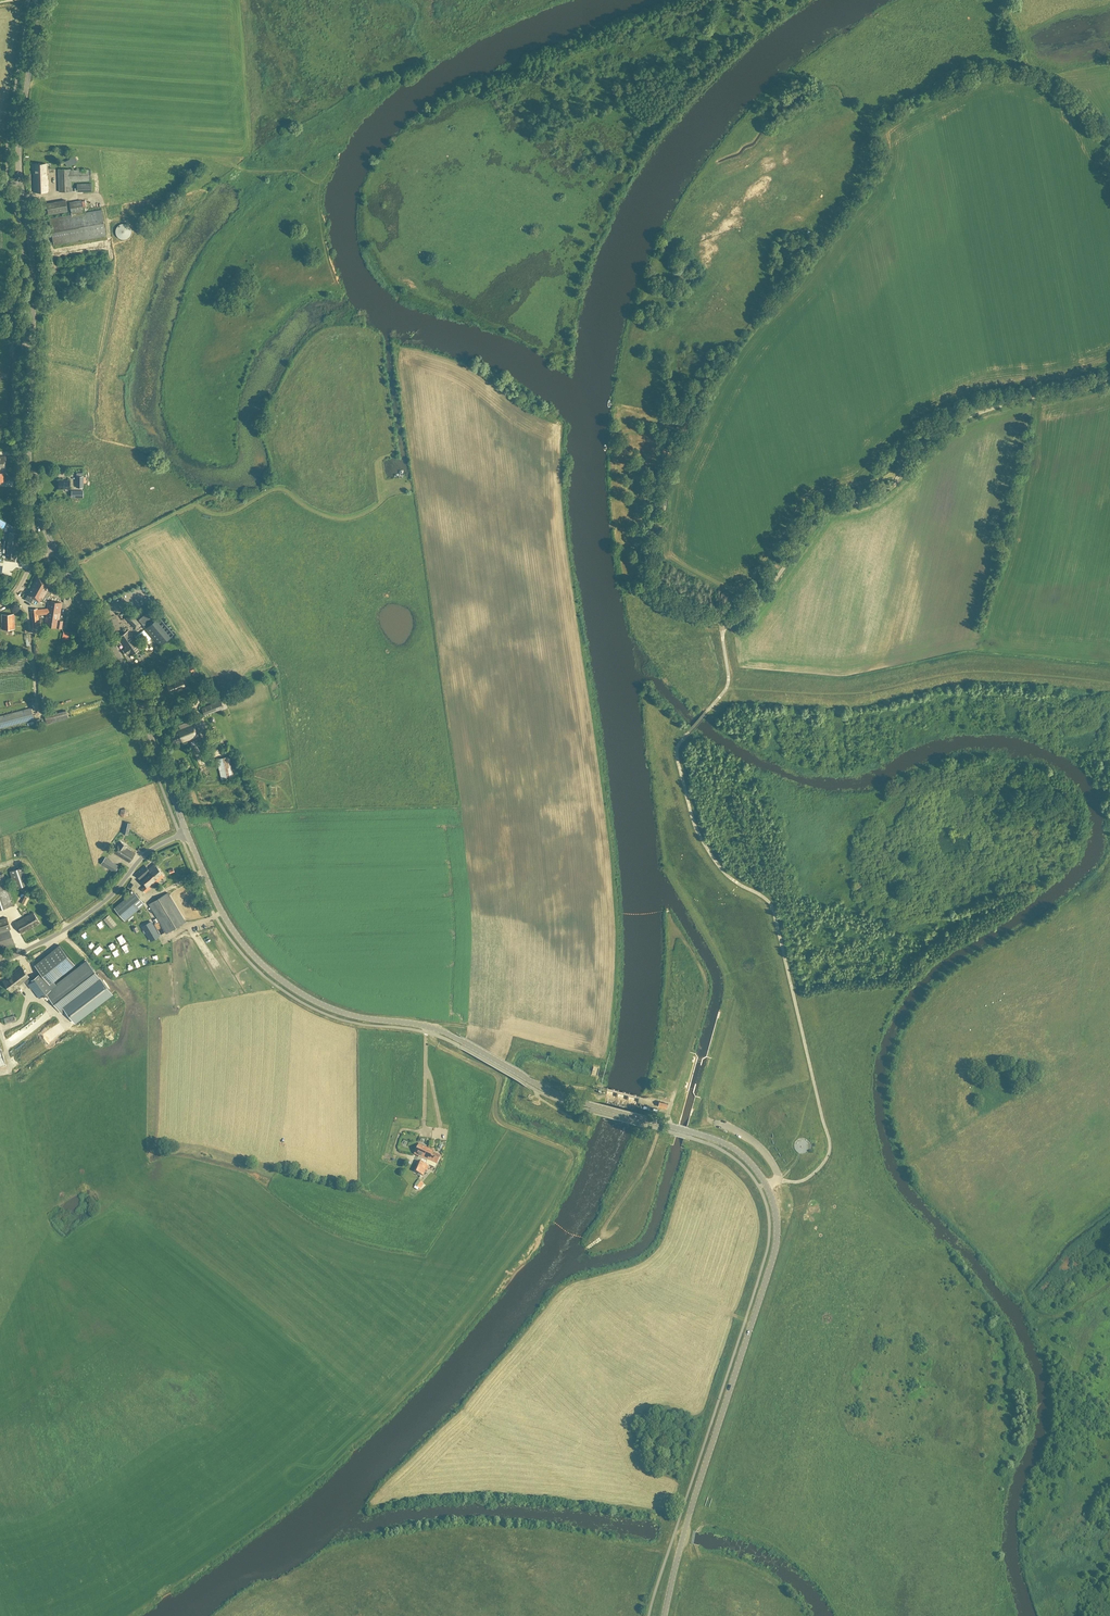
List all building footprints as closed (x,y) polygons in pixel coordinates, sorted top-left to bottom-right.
[(65,163),(67,168),(74,164),(72,159),(65,163)] [(35,192),(48,192),(48,184),(47,184),(47,163),(36,164),(36,173),(35,173),(35,192)] [(77,192),(92,192),(92,183),(91,183),(91,181),(91,170),(71,170),(71,169),(59,169),(59,192),(72,192),(72,182),(86,181),(86,183),(77,184),(77,192)] [(49,215),(68,212),(66,200),(47,203),(49,215)] [(72,215),(49,219),(54,245),(106,236),(102,209),(84,212),(82,200),(69,202),(72,215)] [(131,235),(131,232),(131,230),(130,227),(129,225),(126,224),(124,224),(121,224),(119,225),(117,227),(116,229),(116,232),(116,234),(117,237),(119,238),(122,239),(124,239),(127,239),(129,237),(131,235)] [(691,429),(693,425),(687,421),(690,417),(685,415),(680,422),(684,424),(680,430),(686,433),(690,428),(691,429)] [(70,489),(70,481),(59,480),(59,489),(70,489)] [(666,505),(666,501),(660,500),(660,503),(655,503),(654,507),(662,508),(663,504),(666,505)] [(659,532),(659,529),(658,529),(659,524),(651,523),(651,527),(654,528),(653,531),(659,532)] [(4,544),(18,546),(18,544),(17,544),(18,534),(10,533),(9,541),(5,540),(4,544)] [(18,550),(18,546),(4,544),(4,549),(6,549),(5,553),(7,553),(7,557),(6,556),(6,557),(16,558),(15,558),(16,550),(18,550)] [(28,595),(39,601),(50,582),(38,576),(38,577),(36,576),(34,580),(36,581),(28,595)] [(47,610),(47,613),(45,626),(62,628),(63,621),(60,620),(62,603),(49,601),(47,610)] [(47,613),(47,610),(44,609),(44,608),(38,609),(38,611),(31,611),(33,628),(40,627),(38,614),(45,613),(47,613)] [(148,611),(138,620),(144,626),(145,625),(147,627),(146,629),(160,646),(174,634),(159,617),(156,620),(148,611)] [(141,624),(138,621),(130,613),(125,618),(135,629),(136,628),(137,629),(141,625),(141,624)] [(2,629),(14,629),(14,614),(2,614),(2,629)] [(126,655),(129,653),(131,656),(142,649),(136,640),(136,641),(129,631),(119,638),(126,649),(123,651),(126,655)] [(175,681),(176,682),(168,686),(171,693),(180,688),(181,690),(186,688),(181,678),(175,681)] [(221,701),(202,708),(205,715),(224,708),(221,701)] [(34,720),(31,708),(0,716),(0,729),(34,720)] [(194,725),(190,713),(177,719),(181,729),(178,730),(178,731),(169,735),(173,744),(182,741),(183,742),(199,736),(194,725)] [(217,757),(221,778),(226,777),(223,756),(217,757)] [(129,831),(131,823),(125,822),(123,830),(124,830),(123,833),(128,835),(129,831)] [(129,863),(135,853),(126,847),(127,846),(121,842),(114,853),(129,863)] [(115,873),(119,866),(106,857),(101,864),(115,873)] [(146,892),(165,876),(155,864),(148,869),(145,866),(136,874),(146,885),(142,889),(146,892)] [(16,888),(29,884),(23,867),(10,871),(16,888)] [(14,905),(3,874),(0,875),(0,910),(14,905)] [(125,921),(145,904),(134,891),(114,908),(125,921)] [(167,933),(186,922),(168,893),(149,904),(167,933)] [(22,934),(40,923),(34,912),(15,922),(22,934)] [(113,929),(118,925),(110,913),(105,917),(113,929)] [(11,929),(7,917),(0,920),(0,933),(11,929)] [(149,937),(157,932),(151,922),(143,927),(149,937)] [(15,944),(10,930),(0,933),(0,947),(1,949),(15,944)] [(124,934),(115,939),(119,946),(128,941),(124,934)] [(60,945),(35,965),(41,973),(33,979),(31,976),(30,977),(25,981),(31,990),(32,989),(40,999),(46,994),(62,1013),(103,980),(87,961),(57,985),(54,982),(75,965),(60,945)] [(30,977),(26,972),(21,966),(11,974),(11,975),(3,981),(11,992),(25,981),(30,977)] [(86,1027),(102,1018),(97,1010),(91,1013),(88,1008),(79,1013),(86,1027)] [(33,1031),(49,1020),(44,1013),(28,1025),(33,1031)] [(4,1019),(6,1024),(16,1021),(15,1016),(4,1019)] [(11,1045),(22,1039),(18,1034),(8,1039),(11,1045)] [(414,1154),(425,1159),(430,1149),(419,1144),(414,1154)] [(430,1149),(425,1159),(429,1161),(430,1161),(437,1164),(441,1156),(433,1153),(434,1151),(430,1149)] [(423,1175),(428,1165),(419,1160),(414,1171),(423,1175)] [(420,1189),(424,1184),(419,1180),(415,1185),(420,1189)]
